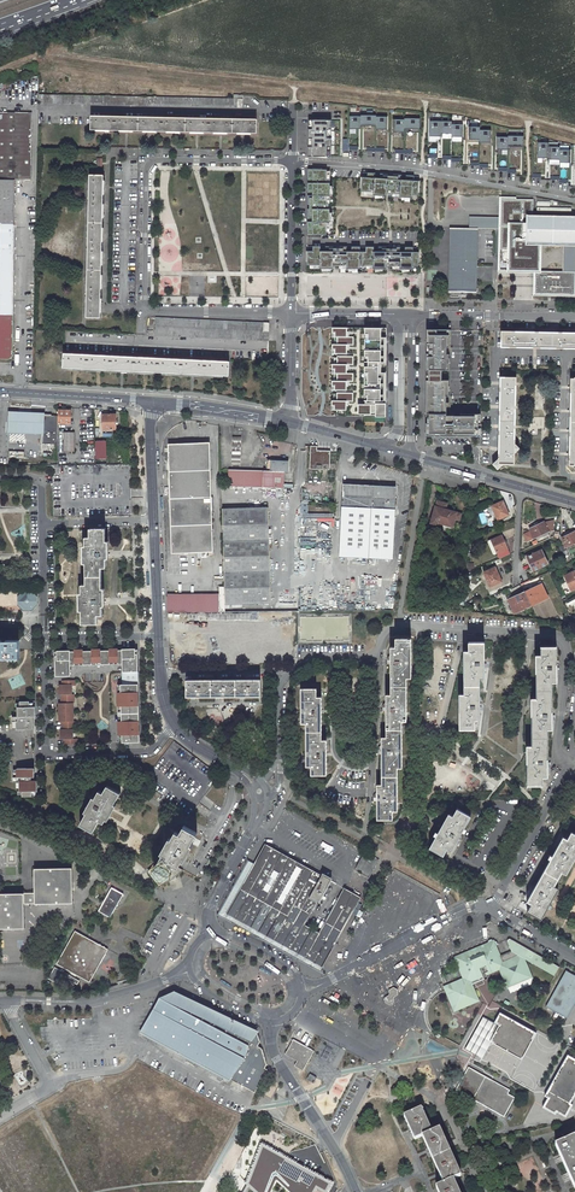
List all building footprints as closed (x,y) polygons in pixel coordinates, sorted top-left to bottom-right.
[(39,104),(242,108),(242,96),(233,96),(233,99),(39,95),(39,104)] [(31,165),(32,112),(0,111),(0,359),(10,360),(13,356),(16,179),(31,180),(31,165)] [(360,117),(360,126),(376,127),(376,117),(376,116),(360,116),(360,117)] [(91,131),(256,134),(256,120),(92,117),(91,131)] [(349,129),(360,129),(360,126),(360,117),(349,117),(349,129)] [(376,127),(376,130),(387,130),(387,117),(376,117),(376,127)] [(404,120),(404,130),(419,130),(420,119),(404,119),(404,120)] [(308,157),(331,157),(332,120),(308,120),(308,157)] [(393,132),(404,133),(404,130),(404,120),(393,120),(393,132)] [(429,137),(440,137),(440,134),(440,122),(429,121),(429,137)] [(440,122),(440,134),(451,134),(451,125),(451,122),(440,122)] [(462,125),(451,125),(451,134),(451,137),(462,137),(462,125)] [(468,140),(479,140),(479,130),(479,127),(468,127),(468,140)] [(479,143),(490,143),(490,130),(479,130),(479,140),(479,143)] [(507,147),(523,147),(523,136),(507,136),(507,137),(507,147)] [(496,150),(507,150),(507,147),(507,137),(496,137),(496,150)] [(537,158),(548,158),(548,147),(548,143),(537,143),(537,158)] [(548,160),(559,160),(559,150),(559,147),(548,147),(548,158),(548,160)] [(559,160),(559,163),(570,163),(570,150),(559,150),(559,160)] [(329,172),(307,172),(307,204),(309,204),(309,209),(307,209),(307,235),(315,235),(315,233),(321,233),(326,233),(326,230),(329,230),(329,209),(328,209),(328,204),(329,204),(329,184),(326,184),(326,181),(329,181),(329,172)] [(387,174),(362,173),(361,181),(363,181),(362,192),(366,192),(365,195),(386,196),(386,195),(392,195),(391,197),(412,198),(412,195),(415,195),(416,185),(418,185),(419,177),(395,175),(392,177),(387,176),(387,174)] [(86,318),(100,318),(104,176),(90,176),(86,318)] [(533,216),(533,200),(500,198),(500,226),(503,226),(503,229),(500,229),(499,270),(513,270),(513,261),(517,261),(517,263),(525,263),(525,261),(535,261),(535,243),(574,244),(574,216),(533,216)] [(448,291),(477,292),(478,227),(450,227),(448,291)] [(418,256),(418,247),(392,247),(392,249),(386,249),(383,247),(341,247),(338,249),(333,249),(333,247),(307,247),(307,255),(309,255),(309,265),(312,265),(312,269),(332,269),(332,266),(339,266),(339,269),(386,269),(386,266),(392,266),(392,269),(412,269),(412,266),(416,266),(416,256),(418,256)] [(535,270),(534,293),(574,294),(574,271),(535,270)] [(154,336),(267,341),(268,332),(269,323),(155,318),(154,336)] [(388,418),(388,327),(333,327),(327,332),(327,342),(335,343),(334,349),(327,350),(328,360),(334,360),(334,369),(327,369),(327,380),(334,379),(333,386),(326,386),(326,396),(334,396),(334,405),(327,405),(327,411),(330,411),(330,415),(337,415),(337,419),(352,418),(352,422),(364,422),(365,419),(369,419),(369,425),(379,424),(388,418)] [(451,330),(426,330),(426,435),(480,436),(480,411),(460,411),(460,414),(450,414),(450,409),(451,330)] [(501,331),(501,347),(574,349),(574,333),(566,333),(501,331)] [(63,368),(228,376),(229,363),(64,354),(63,368)] [(516,378),(500,377),(498,459),(498,464),(503,464),(514,464),(514,452),(514,444),(516,378)] [(73,418),(73,412),(71,412),(71,410),(59,410),(59,416),(59,423),(70,423),(70,418),(73,418)] [(117,415),(102,415),(102,429),(115,429),(115,424),(117,424),(117,415)] [(544,429),(544,417),(532,417),(532,429),(544,429)] [(74,451),(74,433),(64,433),(64,451),(74,451)] [(98,440),(97,458),(107,458),(107,440),(98,440)] [(213,552),(210,443),(168,444),(168,453),(165,453),(165,460),(169,460),(171,554),(213,552)] [(317,446),(310,446),(309,469),(329,470),(330,452),(317,451),(317,446)] [(267,470),(240,469),(231,469),(228,469),(228,487),(283,488),(284,472),(288,472),(288,459),(268,458),(267,470)] [(498,464),(498,459),(497,459),(492,464),(497,469),(503,464),(498,464)] [(54,516),(61,516),(132,515),(131,500),(131,493),(130,465),(53,467),(54,516)] [(393,560),(396,488),(344,485),(340,558),(393,560)] [(450,535),(455,519),(460,521),(462,514),(446,509),(447,503),(437,500),(428,532),(435,534),(436,531),(450,535)] [(334,523),(334,513),(308,512),(308,502),(302,502),(302,516),(297,516),(297,527),(301,527),(301,535),(316,535),(316,532),(310,531),(311,524),(317,524),(317,522),(334,523)] [(503,502),(491,506),(497,520),(509,515),(503,502)] [(267,507),(222,509),(226,606),(271,603),(267,507)] [(479,513),(482,524),(487,523),(484,512),(479,513)] [(531,525),(532,527),(529,528),(534,539),(549,532),(544,522),(537,525),(536,523),(531,525)] [(97,614),(102,614),(101,567),(106,567),(105,528),(89,528),(89,537),(84,537),(85,584),(81,584),(82,623),(97,622),(97,614)] [(569,534),(568,533),(563,535),(564,537),(561,538),(566,548),(574,544),(574,532),(569,534)] [(505,540),(504,541),(502,536),(491,540),(497,553),(507,548),(507,547),(508,547),(505,540)] [(548,564),(541,550),(527,557),(533,571),(548,564)] [(533,571),(527,557),(525,558),(530,570),(528,571),(529,573),(533,571)] [(495,567),(484,572),(490,587),(502,581),(499,576),(495,567)] [(574,572),(564,577),(571,591),(574,589),(574,573),(574,572)] [(548,598),(542,585),(529,590),(529,589),(524,591),(531,606),(548,598)] [(224,586),(222,587),(219,587),(219,595),(167,596),(168,613),(225,612),(224,586)] [(31,591),(23,591),(17,597),(17,605),(23,611),(31,610),(37,605),(37,596),(31,591)] [(531,606),(525,593),(508,600),(514,613),(531,606)] [(377,797),(377,819),(391,819),(391,811),(397,811),(396,768),(401,767),(401,721),(406,721),(405,677),(410,677),(410,638),(395,638),(395,647),(390,647),(390,656),(390,660),(390,694),(386,694),(386,703),(386,707),(386,737),(381,737),(381,746),(381,750),(382,784),(377,784),(377,793),(377,797)] [(18,656),(18,640),(0,640),(0,656),(18,656)] [(459,729),(475,728),(475,720),(479,720),(479,677),(484,677),(484,641),(468,641),(468,651),(463,651),(464,694),(459,694),(459,729)] [(551,728),(551,681),(556,681),(556,646),(540,646),(540,655),(535,655),(535,659),(535,662),(535,698),(531,698),(531,702),(531,705),(531,745),(526,745),(526,750),(526,752),(527,784),(542,784),(542,775),(547,775),(546,728),(551,728)] [(135,653),(135,648),(121,648),(121,650),(117,650),(117,648),(109,648),(108,650),(100,650),(100,649),(91,649),(91,650),(82,650),(82,649),(79,649),(80,650),(69,650),(69,649),(56,649),(56,655),(54,654),(55,675),(67,675),(67,667),(70,667),(70,664),(74,664),(74,661),(82,661),(82,664),(91,664),(91,661),(100,661),(100,663),(109,663),(109,661),(117,661),(117,663),(122,663),(122,664),(124,668),(125,671),(122,671),(122,684),(117,684),(117,705),(120,705),(120,711),(117,711),(117,715),(120,715),(120,720),(117,720),(117,734),(120,734),(120,742),(138,742),(138,732),(137,733),(137,729),(138,729),(138,725),(137,724),(137,721),(138,721),(137,704),(136,704),(136,701),(137,701),(137,696),(136,696),(136,693),(137,692),(137,683),(135,683),(135,671),(137,671),(137,653),(135,653)] [(19,675),(8,680),(12,689),(24,684),(19,675)] [(74,684),(74,679),(63,679),(63,684),(61,684),(58,684),(58,693),(59,693),(61,693),(61,702),(59,702),(58,702),(58,720),(60,720),(61,720),(61,729),(60,729),(58,729),(58,738),(62,738),(64,738),(64,743),(75,743),(75,737),(72,737),(72,729),(73,729),(72,724),(71,723),(71,698),(72,698),(72,693),(71,693),(71,684),(74,684)] [(260,696),(260,680),(186,681),(187,697),(260,696)] [(326,774),(326,740),(322,740),(321,697),(317,697),(317,688),(301,688),(301,713),(301,719),(301,723),(306,723),(306,756),(306,762),(306,767),(310,766),(310,775),(326,774)] [(34,714),(34,699),(19,699),(19,705),(16,705),(17,714),(10,714),(11,727),(15,727),(15,728),(24,728),(24,727),(32,727),(32,719),(29,719),(29,714),(34,714)] [(173,740),(143,781),(189,816),(219,775),(173,740)] [(33,775),(32,766),(24,767),(24,766),(15,766),(15,767),(11,767),(11,775),(11,779),(17,779),(17,789),(20,789),(20,794),(35,794),(35,779),(29,779),(29,775),(33,775)] [(93,831),(99,820),(103,822),(120,792),(106,784),(102,792),(99,790),(79,823),(93,831)] [(447,848),(451,850),(456,843),(458,839),(471,816),(457,808),(453,816),(449,813),(429,848),(443,855),(447,848)] [(178,867),(197,833),(184,825),(180,832),(176,830),(157,864),(156,864),(148,870),(160,886),(182,869),(178,867)] [(553,885),(562,871),(565,873),(574,856),(574,833),(571,831),(567,838),(563,836),(559,844),(556,848),(534,889),(531,893),(527,901),(532,903),(528,910),(541,918),(557,888),(553,885)] [(309,914),(329,879),(266,843),(229,910),(228,911),(322,964),(360,897),(345,888),(320,933),(304,924),(296,920),(302,909),(309,914)] [(369,875),(378,859),(368,854),(364,852),(356,867),(369,875)] [(72,903),(72,868),(33,868),(34,892),(0,893),(0,928),(24,928),(23,903),(72,903)] [(123,894),(111,887),(98,911),(110,917),(123,894)] [(304,924),(309,914),(302,909),(296,920),(304,924)] [(108,949),(75,930),(57,963),(90,981),(108,949)] [(478,996),(472,984),(481,980),(479,977),(482,975),(483,977),(484,978),(484,979),(485,979),(485,980),(486,980),(487,979),(487,978),(488,977),(487,977),(487,975),(492,973),(499,970),(506,985),(511,983),(512,987),(528,981),(527,977),(532,975),(526,959),(554,976),(559,967),(511,939),(510,939),(509,939),(508,939),(508,940),(508,941),(511,951),(501,955),(497,946),(497,944),(497,942),(495,941),(494,939),(493,940),(491,939),(489,940),(488,942),(458,955),(460,960),(456,961),(463,978),(447,985),(449,988),(445,990),(452,1007),(456,1006),(458,1010),(471,1005),(475,1003),(473,998),(478,996)] [(104,964),(109,956),(106,954),(101,963),(104,964)] [(55,967),(49,979),(58,983),(63,971),(55,967)] [(574,1004),(574,976),(566,971),(545,1007),(567,1019),(574,1004)] [(398,989),(394,987),(391,989),(389,989),(390,994),(385,997),(385,1002),(390,1005),(394,1002),(394,997),(399,995),(398,989)] [(146,1035),(255,1092),(257,1088),(267,1069),(264,1068),(266,1064),(261,1048),(257,1046),(260,1042),(257,1034),(184,995),(182,997),(181,997),(166,1002),(165,1003),(163,1002),(146,1035)] [(483,1017),(466,1050),(482,1059),(491,1042),(521,1059),(536,1033),(500,1013),(495,1022),(500,1025),(499,1026),(494,1023),(483,1017)] [(294,1040),(290,1037),(281,1053),(298,1061),(295,1067),(302,1071),(311,1052),(293,1042),(294,1040)] [(565,1117),(572,1104),(570,1103),(574,1093),(574,1059),(567,1055),(544,1096),(547,1098),(542,1106),(554,1113),(556,1111),(565,1117)] [(153,1080),(158,1070),(145,1064),(140,1073),(153,1080)] [(509,1092),(468,1068),(456,1090),(503,1117),(510,1106),(514,1098),(507,1094),(509,1092)] [(310,1073),(308,1080),(315,1082),(317,1076),(310,1073)] [(187,1087),(183,1096),(189,1098),(193,1090),(187,1087)] [(218,1111),(221,1105),(214,1102),(211,1107),(218,1111)] [(452,1181),(460,1178),(439,1131),(431,1134),(421,1111),(405,1117),(416,1141),(423,1138),(444,1185),(437,1188),(439,1191),(457,1191),(452,1181)] [(222,1132),(218,1137),(226,1143),(229,1138),(222,1132)] [(574,1190),(574,1140),(574,1139),(556,1148),(574,1190)] [(334,1182),(261,1140),(248,1178),(244,1188),(247,1191),(329,1191),(334,1182)]
